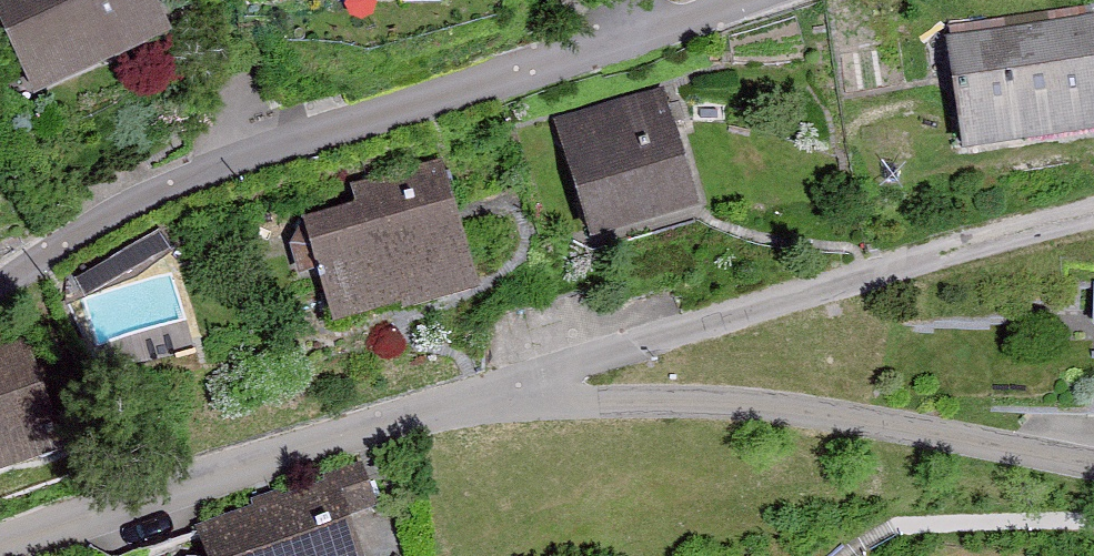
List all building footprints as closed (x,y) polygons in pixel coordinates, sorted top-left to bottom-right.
[(32,98),(170,36),(154,0),(0,0),(0,27),(32,98)] [(947,37),(961,155),(1093,139),(1093,19),(947,37)] [(667,93),(556,122),(589,244),(699,215),(667,93)] [(351,210),(304,223),(333,330),(476,291),(441,161),(345,187),(351,210)] [(64,462),(29,348),(0,357),(0,481),(64,462)] [(362,468),(196,526),(206,555),(359,555),(344,515),(375,505),(362,468)]
